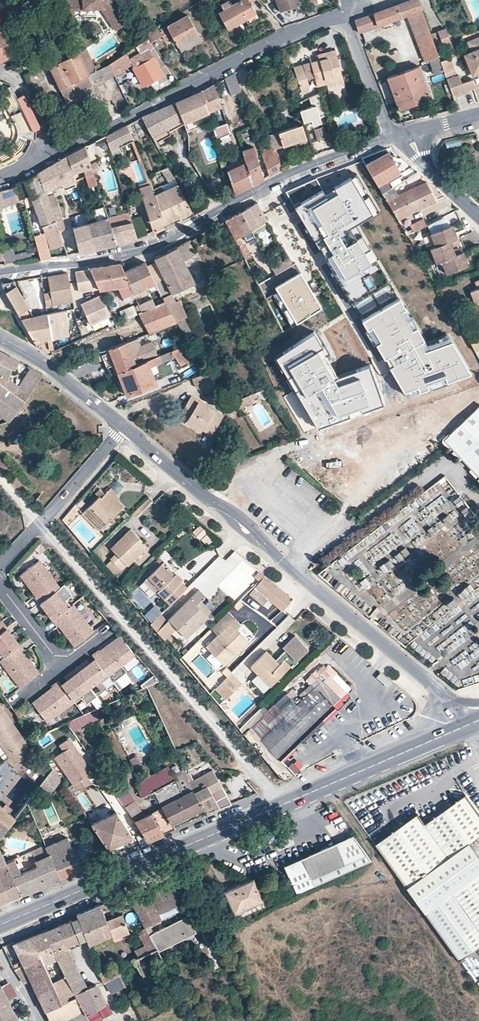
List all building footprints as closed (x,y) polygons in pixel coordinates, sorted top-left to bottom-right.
[(66,18),(75,17),(74,10),(100,8),(115,30),(127,22),(112,0),(65,0),(66,18)] [(196,4),(200,12),(211,5),(208,0),(203,0),(196,4)] [(231,1),(222,5),(225,11),(220,14),(229,29),(256,14),(250,2),(253,0),(230,0),(231,1)] [(300,0),(276,0),(281,13),(301,5),(300,0)] [(445,72),(441,62),(419,0),(413,0),(356,20),(360,33),(408,16),(425,61),(430,60),(435,75),(445,72)] [(147,34),(149,38),(152,42),(162,37),(165,42),(173,38),(178,46),(199,35),(188,15),(160,31),(158,27),(147,34)] [(8,36),(0,19),(0,60),(16,53),(8,36)] [(452,42),(447,29),(438,32),(444,45),(452,42)] [(10,35),(8,36),(16,53),(18,56),(20,55),(10,35)] [(472,53),(465,55),(474,75),(478,73),(478,37),(468,41),(472,53)] [(126,53),(109,64),(115,75),(116,78),(127,73),(125,69),(132,65),(143,85),(163,74),(155,57),(158,55),(153,47),(148,38),(135,47),(139,52),(128,58),(126,53)] [(285,57),(293,54),(290,47),(282,51),(285,57)] [(88,74),(97,69),(87,48),(78,52),(88,74)] [(319,55),(320,61),(338,56),(336,50),(319,55)] [(93,84),(88,74),(78,52),(49,67),(68,106),(87,96),(84,89),(93,84)] [(338,56),(320,61),(296,67),(302,93),(312,91),(310,79),(315,77),(318,87),(344,80),(338,56)] [(441,62),(445,72),(446,74),(455,70),(450,58),(441,62)] [(93,86),(115,75),(109,64),(97,69),(88,74),(93,84),(93,86)] [(431,99),(420,67),(388,78),(400,110),(431,99)] [(457,76),(455,70),(446,74),(448,80),(457,76)] [(242,91),(236,73),(226,79),(231,95),(242,91)] [(460,75),(457,76),(448,80),(454,96),(478,87),(476,79),(464,83),(460,75)] [(1,97),(2,99),(3,100),(15,126),(16,128),(17,130),(17,132),(17,135),(16,137),(15,139),(14,141),(13,142),(24,152),(27,148),(28,145),(29,142),(30,138),(35,141),(36,137),(44,133),(24,94),(18,98),(11,84),(0,80),(0,96),(1,97)] [(214,84),(202,90),(209,112),(221,106),(214,84)] [(175,102),(184,123),(209,112),(202,90),(175,102)] [(312,106),(300,111),(304,123),(312,120),(314,125),(323,122),(322,118),(328,116),(323,100),(311,104),(312,106)] [(142,117),(154,141),(170,132),(184,124),(184,123),(175,102),(142,117)] [(227,123),(220,125),(224,135),(229,133),(230,133),(227,123)] [(133,137),(127,125),(105,136),(112,156),(120,153),(117,145),(133,137)] [(217,138),(224,135),(220,125),(214,127),(217,138)] [(268,137),(271,147),(261,150),(270,176),(273,174),(277,172),(283,169),(276,149),(307,139),(302,125),(268,137)] [(220,149),(233,144),(229,133),(224,135),(217,138),(220,149)] [(4,148),(11,161),(12,160),(17,157),(21,155),(24,152),(13,142),(11,144),(8,146),(4,148)] [(85,146),(93,173),(98,171),(97,168),(98,168),(96,162),(89,144),(85,146)] [(85,176),(94,174),(93,173),(85,146),(67,156),(73,174),(84,170),(85,176)] [(11,161),(4,148),(3,149),(0,150),(0,166),(11,161)] [(246,163),(253,185),(265,178),(255,148),(243,152),(246,163)] [(383,193),(393,187),(389,180),(412,166),(403,159),(396,152),(391,155),(389,151),(366,165),(381,190),(383,193)] [(73,174),(67,156),(38,173),(45,190),(60,232),(61,231),(65,228),(59,207),(52,188),(62,185),(62,184),(75,179),(73,174)] [(234,193),(253,185),(246,163),(227,172),(234,193)] [(45,190),(38,173),(25,181),(31,196),(45,190)] [(94,174),(85,176),(85,177),(89,187),(97,184),(94,174)] [(153,190),(164,224),(192,211),(177,183),(175,180),(153,190)] [(347,281),(377,263),(363,238),(347,248),(340,237),(345,235),(342,231),(373,214),(353,180),(335,190),(338,195),(312,210),(328,236),(322,239),(347,281)] [(165,228),(164,224),(153,190),(151,184),(150,181),(138,185),(153,233),(165,228)] [(398,194),(393,187),(383,193),(398,219),(437,201),(427,182),(398,194)] [(19,201),(14,187),(0,191),(0,208),(19,201)] [(45,190),(31,196),(24,199),(27,208),(34,205),(41,221),(43,228),(50,249),(64,245),(60,232),(45,190)] [(240,212),(250,230),(261,224),(264,231),(270,228),(256,203),(240,212)] [(87,224),(95,249),(116,244),(108,217),(104,206),(93,209),(96,221),(87,223),(87,224)] [(108,217),(116,244),(137,238),(129,212),(108,217)] [(240,212),(224,221),(228,228),(245,259),(252,256),(246,245),(244,246),(240,238),(251,232),(250,230),(240,212)] [(411,225),(413,229),(406,232),(408,235),(434,222),(431,215),(411,225)] [(134,219),(137,230),(145,228),(142,217),(134,219)] [(228,228),(224,221),(216,225),(220,233),(228,228)] [(79,253),(95,249),(87,224),(73,228),(79,253)] [(453,226),(431,235),(436,248),(431,250),(437,264),(442,262),(448,275),(470,266),(453,226)] [(34,235),(41,260),(51,258),(44,233),(34,235)] [(189,240),(177,247),(184,261),(196,254),(189,240)] [(184,261),(177,247),(153,258),(155,262),(147,266),(155,284),(162,298),(195,282),(184,261)] [(271,269),(274,274),(291,265),(288,259),(271,269)] [(123,272),(135,299),(141,296),(144,302),(138,305),(141,312),(155,306),(147,288),(155,284),(147,266),(144,262),(123,272)] [(89,269),(98,287),(99,289),(117,286),(123,301),(126,300),(133,316),(138,314),(141,312),(138,305),(135,299),(123,272),(119,264),(95,268),(89,269)] [(98,287),(89,269),(81,270),(75,271),(78,291),(98,287)] [(322,307),(301,272),(276,287),(297,322),(322,307)] [(69,276),(47,279),(50,293),(43,294),(45,305),(73,299),(69,276)] [(14,282),(1,284),(34,342),(36,346),(42,350),(49,355),(54,352),(52,341),(47,314),(34,316),(14,282)] [(89,324),(110,315),(101,295),(80,305),(89,324)] [(402,301),(363,322),(406,398),(472,376),(451,339),(428,347),(402,301)] [(141,312),(138,314),(149,333),(177,323),(164,302),(155,306),(141,312)] [(70,338),(65,310),(47,314),(52,341),(70,338)] [(185,317),(177,323),(184,335),(193,330),(185,317)] [(467,335),(475,350),(478,349),(478,330),(467,335)] [(328,353),(315,334),(277,359),(318,429),(384,406),(369,367),(337,379),(325,356),(328,353)] [(137,341),(109,352),(112,362),(117,375),(136,368),(158,359),(152,344),(140,348),(137,341)] [(136,368),(117,375),(124,394),(126,399),(156,387),(150,371),(175,360),(180,368),(176,370),(179,376),(185,373),(182,368),(198,359),(190,347),(158,359),(136,368)] [(25,400),(41,376),(42,374),(31,367),(19,386),(8,379),(12,369),(14,370),(19,362),(2,352),(0,351),(0,382),(25,400)] [(216,398),(221,395),(208,374),(192,380),(195,388),(216,398)] [(10,420),(25,400),(0,382),(0,424),(10,420)] [(221,415),(191,397),(186,404),(182,411),(190,415),(187,420),(202,429),(210,434),(221,415)] [(445,440),(478,476),(478,409),(445,440)] [(406,413),(400,416),(404,426),(410,423),(406,413)] [(202,429),(187,420),(185,423),(200,432),(202,429)] [(359,431),(364,444),(375,440),(371,426),(359,431)] [(102,498),(101,497),(83,515),(100,532),(124,508),(115,498),(117,496),(115,492),(112,489),(102,498)] [(77,509),(74,506),(62,520),(65,523),(77,509)] [(205,533),(199,526),(193,532),(199,539),(205,533)] [(136,535),(130,529),(111,548),(115,553),(110,559),(122,570),(127,565),(128,565),(145,549),(136,541),(139,538),(136,535)] [(40,555),(46,551),(41,545),(35,550),(40,555)] [(149,553),(145,549),(135,559),(139,563),(149,553)] [(384,573),(411,556),(407,550),(380,567),(384,573)] [(35,597),(40,604),(59,589),(39,562),(20,576),(28,585),(31,586),(34,590),(33,593),(36,596),(35,597)] [(169,605),(187,587),(183,583),(175,574),(172,576),(165,569),(168,567),(163,562),(149,575),(168,594),(163,599),(169,605)] [(175,574),(168,567),(165,569),(172,576),(175,574)] [(255,579),(258,583),(264,577),(260,574),(255,579)] [(158,603),(163,599),(168,594),(149,575),(140,585),(158,603)] [(278,587),(266,578),(250,595),(262,606),(268,599),(282,611),(292,599),(278,587)] [(53,620),(70,607),(66,601),(72,596),(64,585),(59,589),(40,604),(45,609),(46,610),(49,613),(49,615),(53,620)] [(196,604),(201,600),(205,596),(201,592),(198,590),(166,621),(159,615),(150,624),(164,640),(176,628),(185,638),(207,616),(196,604)] [(212,611),(201,600),(196,604),(207,616),(212,611)] [(237,610),(243,605),(239,600),(233,606),(237,610)] [(455,602),(447,608),(454,617),(462,610),(455,602)] [(70,607),(53,620),(58,627),(59,626),(61,630),(65,630),(68,634),(67,637),(75,647),(93,633),(72,606),(70,607)] [(209,629),(216,635),(234,618),(227,611),(209,629)] [(234,618),(216,635),(206,646),(224,665),(249,641),(237,629),(240,625),(234,618)] [(6,629),(0,634),(0,656),(2,659),(19,646),(15,641),(13,640),(10,637),(10,635),(6,629)] [(277,663),(267,653),(251,668),(270,688),(291,668),(292,669),(298,663),(297,662),(309,650),(296,637),(284,649),(286,651),(283,654),(280,657),(282,658),(277,663)] [(95,661),(108,677),(118,691),(122,688),(116,681),(126,673),(121,666),(134,656),(120,638),(111,645),(111,648),(107,651),(103,651),(100,653),(100,652),(93,657),(95,661)] [(19,646),(2,659),(0,661),(20,688),(39,674),(32,665),(29,664),(25,660),(26,657),(23,654),(24,653),(19,646)] [(305,667),(309,671),(316,664),(312,660),(305,667)] [(101,682),(108,677),(95,661),(89,666),(86,668),(83,665),(76,670),(96,696),(106,688),(101,682)] [(282,781),(293,775),(279,761),(277,759),(332,705),(352,686),(331,663),(328,665),(326,662),(320,668),(319,667),(313,673),(318,678),(302,693),(305,697),(300,702),(297,699),(293,703),(286,695),(244,737),(282,781)] [(62,687),(73,702),(74,703),(80,698),(85,704),(96,696),(76,670),(69,676),(71,679),(68,682),(63,685),(62,687)] [(225,699),(241,683),(230,672),(214,688),(225,699)] [(392,683),(380,673),(376,678),(388,688),(392,683)] [(140,685),(141,688),(157,680),(152,674),(140,685)] [(73,702),(62,687),(59,683),(52,688),(53,689),(49,692),(49,695),(45,698),(42,697),(32,705),(46,723),(73,702)] [(11,707),(8,702),(1,707),(0,706),(0,717),(11,707)] [(332,705),(277,759),(279,761),(334,707),(332,705)] [(25,742),(12,722),(18,718),(17,715),(11,707),(0,717),(0,741),(9,754),(25,742)] [(97,710),(67,723),(71,733),(101,720),(97,710)] [(65,750),(75,744),(71,738),(61,744),(65,750)] [(28,747),(25,742),(9,754),(12,758),(28,747)] [(77,790),(92,783),(87,775),(93,771),(75,744),(65,750),(54,757),(77,790)] [(129,761),(134,770),(142,766),(136,757),(129,761)] [(291,762),(286,768),(293,775),(300,772),(291,762)] [(140,797),(152,791),(175,779),(167,765),(135,782),(140,797)] [(61,781),(53,769),(36,790),(43,796),(46,792),(50,795),(61,781)] [(197,798),(203,808),(216,802),(219,809),(230,804),(213,771),(188,783),(190,787),(197,798)] [(175,779),(152,791),(161,808),(171,824),(203,808),(197,798),(190,787),(188,783),(188,781),(185,774),(175,779)] [(120,799),(134,821),(145,816),(121,780),(111,787),(120,799)] [(33,795),(27,802),(29,808),(37,798),(33,795)] [(416,818),(373,849),(416,906),(458,964),(478,949),(478,862),(467,846),(478,837),(478,819),(464,799),(424,828),(416,818)] [(17,814),(0,802),(0,835),(17,814)] [(174,829),(171,824),(161,808),(150,813),(163,833),(174,829)] [(131,837),(116,812),(91,824),(107,849),(131,837)] [(163,833),(150,813),(145,816),(134,821),(146,837),(147,840),(163,833)] [(370,861),(352,836),(282,867),(294,894),(370,861)] [(45,846),(59,878),(73,872),(81,869),(67,837),(45,846)] [(59,878),(45,846),(45,845),(38,848),(42,857),(34,861),(36,866),(20,873),(13,858),(5,862),(21,894),(48,883),(59,878)] [(133,852),(131,847),(119,852),(121,857),(133,852)] [(21,894),(0,851),(0,879),(10,899),(21,894)] [(10,899),(0,879),(0,901),(1,903),(7,900),(10,899)] [(261,900),(252,879),(225,890),(234,912),(261,900)] [(167,888),(131,905),(142,923),(176,907),(167,888)] [(109,896),(112,900),(124,895),(122,890),(109,896)] [(77,917),(86,939),(88,944),(112,935),(113,939),(129,932),(122,915),(107,921),(100,905),(89,909),(77,915),(77,917)] [(184,911),(146,931),(149,936),(150,938),(156,947),(193,928),(184,911)] [(68,946),(86,939),(77,917),(59,925),(68,946)] [(68,946),(59,925),(44,932),(56,958),(64,974),(76,968),(66,947),(68,946)] [(150,938),(149,936),(146,931),(144,928),(128,937),(138,957),(156,948),(156,947),(150,938)] [(56,958),(44,932),(14,945),(23,964),(41,956),(44,963),(56,958)] [(156,948),(138,957),(133,959),(147,987),(153,984),(149,975),(166,966),(159,954),(156,948)] [(213,950),(208,952),(213,966),(219,964),(213,950)] [(23,964),(30,980),(45,1011),(63,1003),(59,994),(53,982),(44,963),(41,956),(23,964)] [(24,983),(30,980),(23,964),(15,968),(17,971),(24,983)] [(100,975),(104,983),(119,976),(122,974),(119,966),(100,975)] [(65,976),(72,988),(83,1010),(86,1015),(106,1003),(96,985),(94,985),(93,985),(91,986),(87,988),(76,968),(64,974),(65,976)] [(65,976),(53,982),(59,994),(72,988),(65,976)] [(15,1012),(0,985),(0,1020),(15,1012)] [(59,994),(63,1003),(45,1011),(50,1020),(62,1020),(83,1010),(72,988),(59,994)] [(86,1015),(83,1010),(62,1020),(89,1020),(86,1015)] [(15,1012),(0,1020),(19,1020),(15,1012)]
